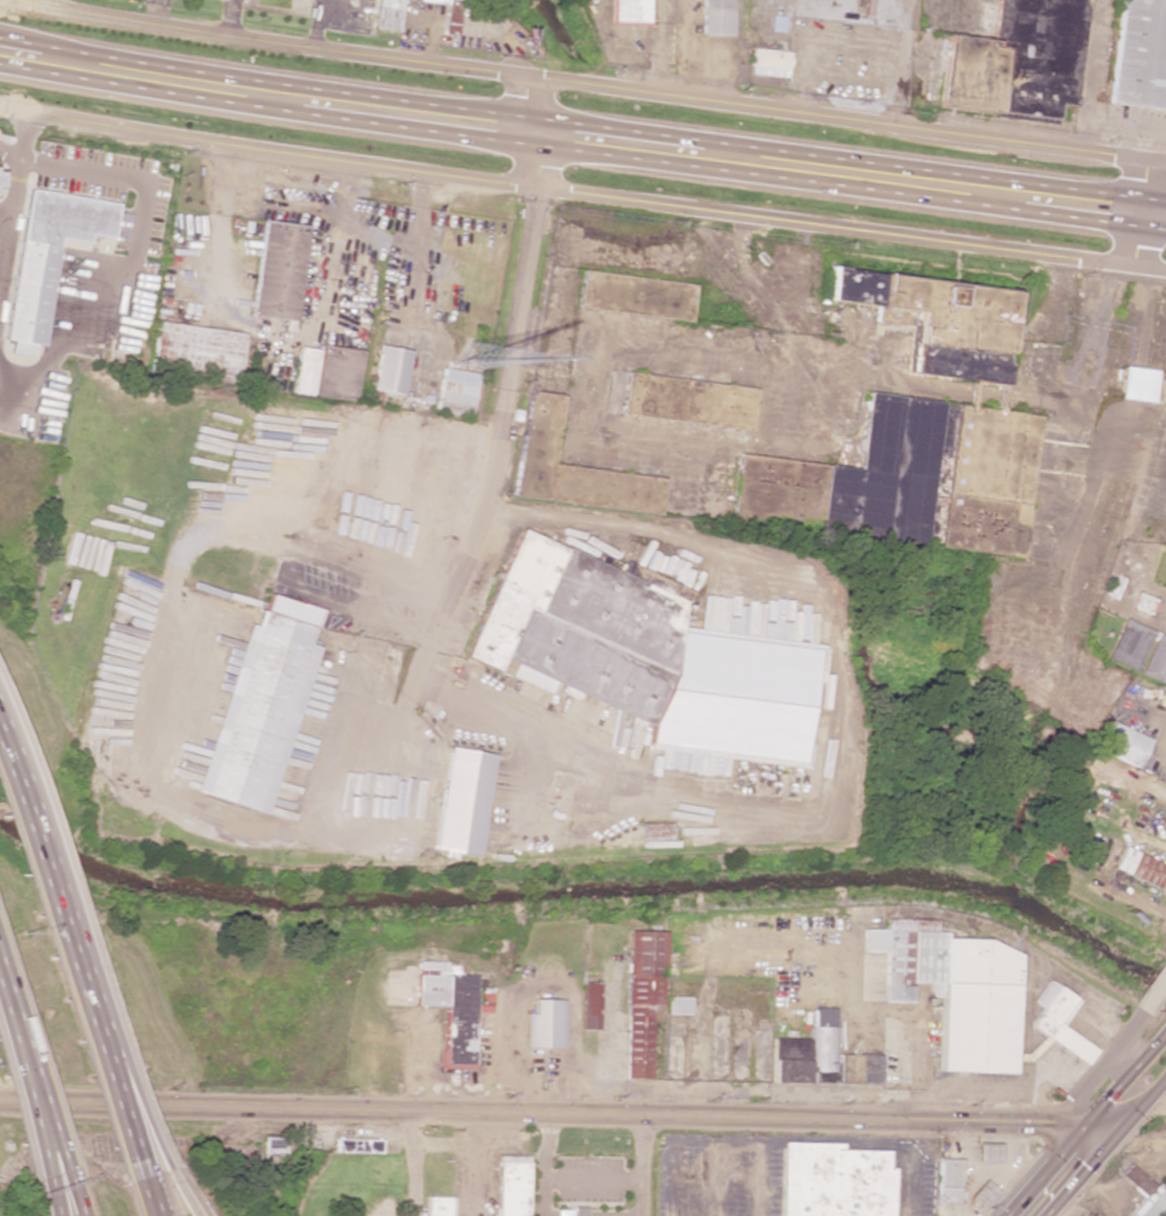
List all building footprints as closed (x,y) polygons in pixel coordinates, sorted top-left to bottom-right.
[(369,28),(394,31),(398,0),(373,0),(369,28)] [(648,24),(649,0),(611,0),(610,23),(648,24)] [(701,35),(731,35),(731,0),(701,0),(701,35)] [(1055,120),(1057,104),(1074,105),(1085,0),(978,0),(973,37),(946,34),(939,107),(1055,120)] [(1109,103),(1165,110),(1165,0),(1121,0),(1109,103)] [(748,72),(785,78),(789,52),(751,47),(748,72)] [(114,202),(24,189),(2,340),(10,341),(8,353),(30,356),(32,345),(41,346),(57,238),(85,242),(86,234),(109,237),(114,202)] [(294,321),(306,226),(262,221),(250,316),(294,321)] [(1015,289),(827,269),(824,300),(874,306),(872,322),(890,324),(891,309),(905,311),(905,313),(917,314),(915,327),(907,326),(902,374),(1005,385),(1015,289)] [(688,321),(692,284),(581,271),(576,307),(688,321)] [(236,380),(242,333),(154,321),(148,369),(236,380)] [(290,394),(353,402),(360,350),(316,345),(316,349),(296,347),(290,394)] [(403,394),(407,349),(377,346),(373,391),(403,394)] [(1154,371),(1121,366),(1117,398),(1149,403),(1154,371)] [(469,418),(476,373),(441,367),(434,412),(469,418)] [(618,415),(747,429),(751,387),(623,373),(618,415)] [(660,477),(552,464),(560,395),(525,391),(513,497),(656,514),(660,477)] [(1035,412),(862,394),(854,468),(735,455),(727,524),(800,532),(814,528),(827,520),(833,520),(830,508),(841,505),(847,528),(853,528),(857,541),(871,543),(881,540),(990,552),(991,551),(1003,553),(1008,501),(1026,503),(1035,412)] [(465,660),(548,692),(550,685),(647,723),(645,751),(804,765),(805,755),(802,754),(809,673),(818,648),(819,644),(732,637),(719,632),(677,628),(680,600),(515,530),(465,660)] [(638,571),(621,563),(617,572),(634,580),(638,571)] [(264,814),(313,646),(308,644),(318,608),(267,594),(257,627),(243,623),(194,794),(264,814)] [(1120,619),(1104,658),(1136,671),(1135,673),(1165,685),(1165,638),(1120,619)] [(1133,767),(1146,739),(1105,720),(1092,748),(1133,767)] [(476,858),(490,754),(445,748),(431,850),(440,851),(439,853),(476,858)] [(1120,846),(1110,869),(1165,894),(1165,867),(1120,846)] [(662,931),(625,930),(622,1078),(648,1079),(650,1006),(661,1006),(662,931)] [(1010,1073),(1013,943),(940,942),(941,931),(859,930),(859,951),(881,952),(879,1001),(907,1001),(908,983),(929,983),(929,997),(937,997),(936,1071),(1010,1073)] [(443,1006),(442,1050),(438,1050),(437,1068),(475,1069),(475,1052),(471,1052),(472,1012),(488,1012),(489,988),(473,988),(473,975),(456,974),(456,963),(414,962),(413,1006),(443,1006)] [(1092,1050),(1057,1026),(1074,1000),(1045,980),(1030,1001),(1039,1008),(1026,1026),(1082,1065),(1092,1050)] [(595,1030),(597,982),(580,982),(579,1029),(595,1030)] [(687,1015),(688,997),(664,996),(664,1014),(687,1015)] [(560,1048),(561,1000),(532,999),(531,1014),(524,1014),(523,1047),(560,1048)] [(769,1038),(768,1082),(807,1083),(878,1085),(878,1054),(832,1053),(833,1008),(809,1008),(808,1038),(769,1038)] [(334,1152),(379,1153),(379,1139),(335,1138),(334,1152)] [(891,1168),(890,1215),(779,1215),(780,1166),(780,1142),(838,1144),(838,1150),(884,1151),(884,1168),(891,1168)] [(972,1159),(995,1160),(996,1144),(973,1143),(972,1159)] [(527,1157),(497,1156),(496,1215),(525,1215),(527,1157)] [(619,1158),(619,1202),(555,1200),(555,1158),(619,1158)] [(958,1159),(935,1158),(934,1201),(956,1202),(958,1159)] [(1141,1197),(1126,1213),(1129,1215),(1154,1215),(1165,1204),(1165,1198),(1127,1162),(1116,1174),(1141,1197)] [(993,1192),(979,1180),(964,1197),(977,1209),(993,1192)] [(452,1197),(426,1197),(425,1215),(452,1215),(452,1197)] [(582,1208),(582,1215),(569,1215),(569,1208),(582,1208)]
